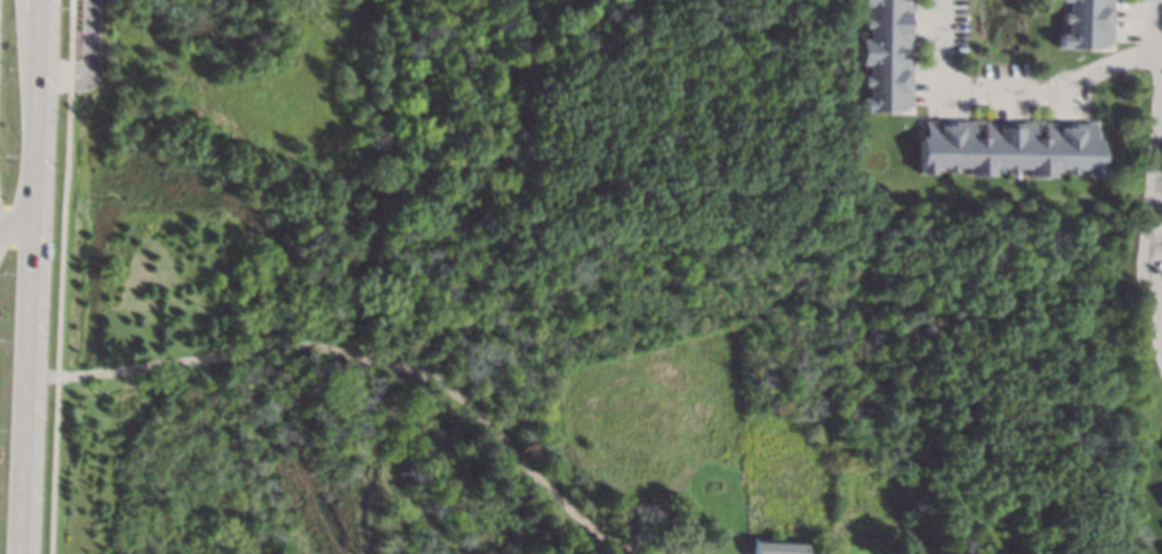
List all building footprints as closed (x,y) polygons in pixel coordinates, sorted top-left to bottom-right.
[(857,4),(857,0),(911,0),(911,4),(910,14),(909,14),(909,35),(910,35),(910,43),(910,46),(892,46),(892,57),(910,57),(910,63),(910,104),(910,106),(903,106),(903,110),(894,110),(894,106),(853,105),(854,94),(863,94),(863,64),(857,63),(857,37),(863,37),(863,26),(858,26),(858,15),(863,15),(863,4),(857,4)] [(1059,12),(1060,0),(1107,0),(1106,41),(1106,43),(1100,43),(1100,46),(1088,46),(1088,44),(1051,43),(1052,31),(1059,32),(1061,21),(1055,21),(1055,12),(1059,12)] [(1088,130),(1092,130),(1092,137),(1092,139),(1094,139),(1093,175),(1080,175),(1080,168),(1068,168),(1068,173),(1058,173),(1058,168),(1046,168),(1046,175),(1022,175),(1022,168),(1009,168),(1009,172),(1001,172),(1001,167),(988,167),(988,174),(963,174),(963,167),(951,167),(951,172),(942,172),(942,166),(929,166),(929,173),(915,173),(915,135),(919,135),(919,126),(922,126),(922,120),(928,120),(968,120),(972,120),(972,132),(981,132),(981,122),(988,122),(1026,122),(1031,122),(1031,133),(1040,133),(1040,122),(1046,122),(1084,123),(1088,123),(1088,130)] [(803,540),(803,553),(753,553),(754,539),(803,540)] [(680,544),(677,553),(671,553),(674,543),(680,544)]
